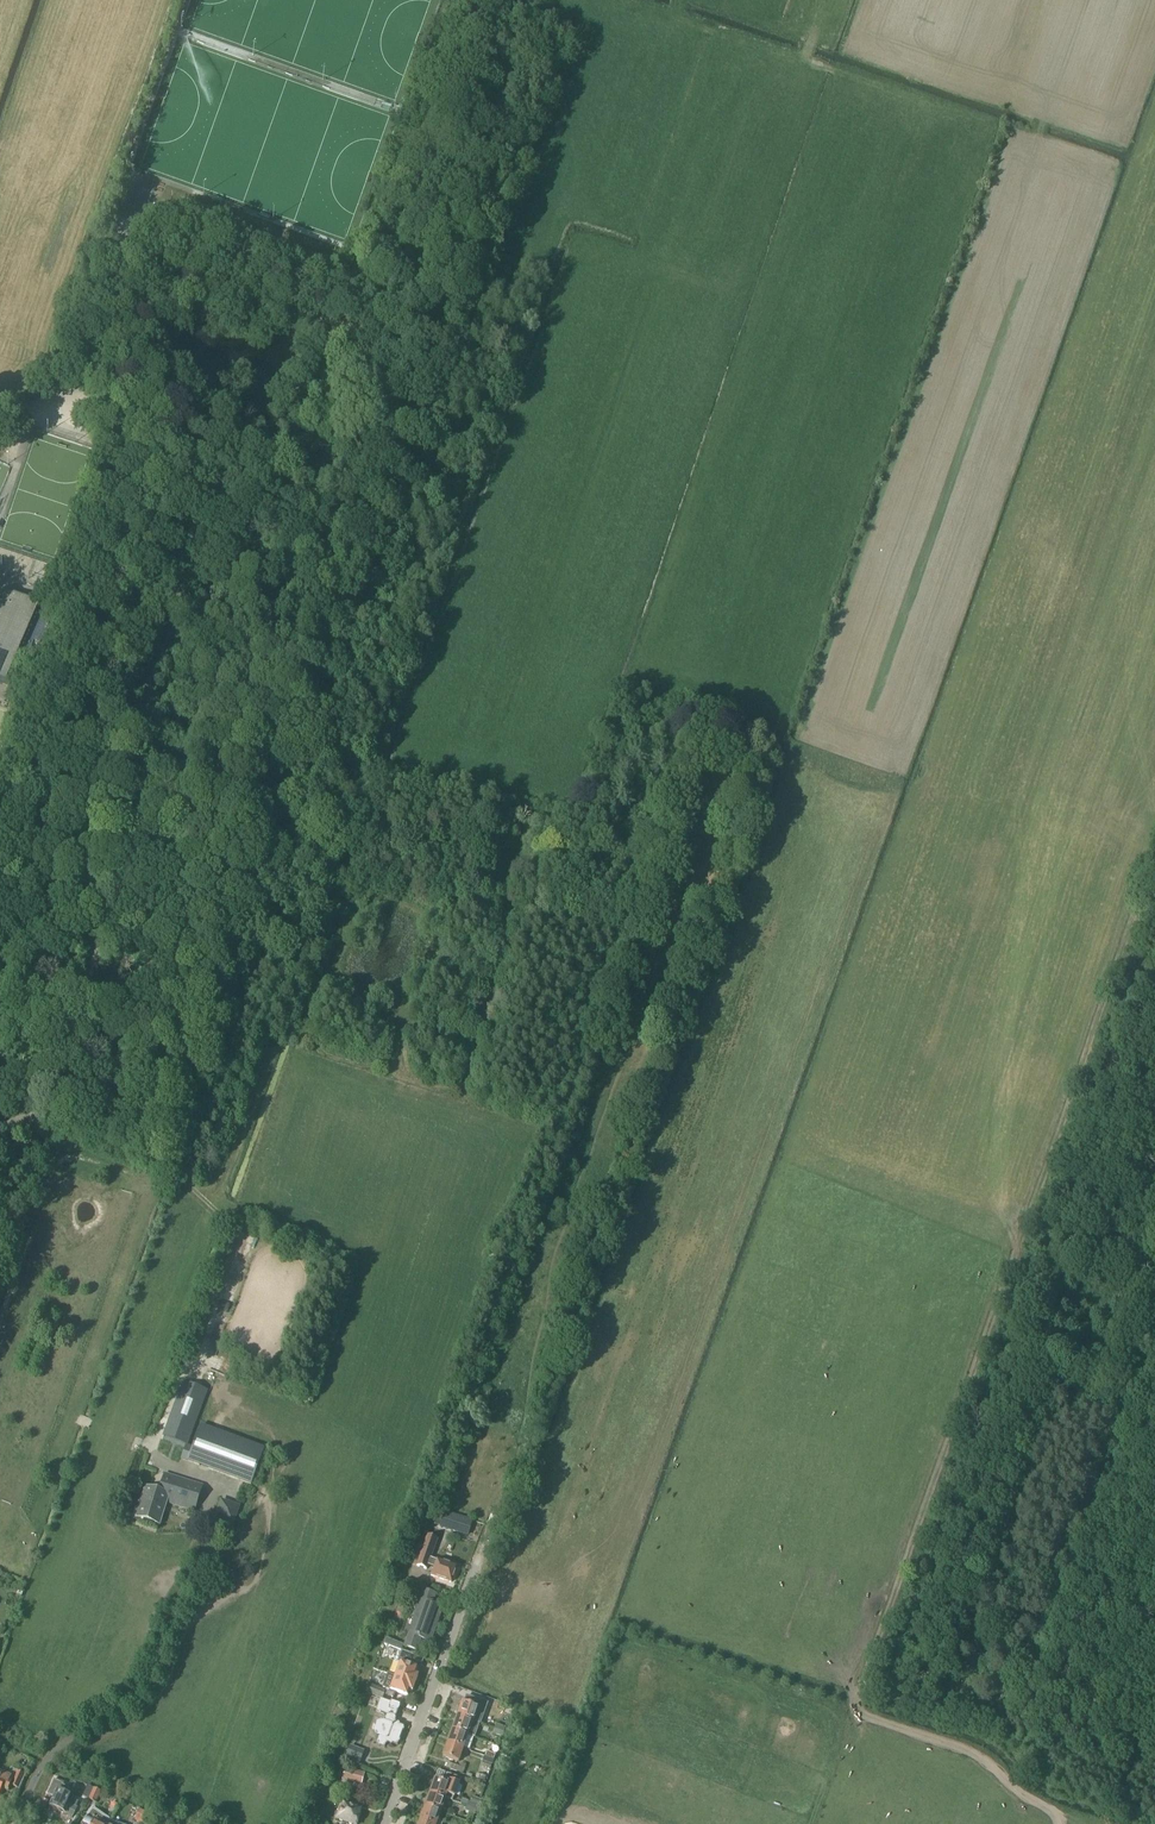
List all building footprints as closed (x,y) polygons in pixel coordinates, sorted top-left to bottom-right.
[(0,608),(0,682),(19,690),(33,660),(27,657),(33,642),(40,644),(53,612),(7,592),(0,608)] [(183,1381),(166,1428),(190,1437),(208,1390),(183,1381)] [(187,1446),(182,1460),(187,1462),(251,1485),(264,1448),(201,1425),(193,1448),(187,1446)] [(134,1515),(135,1516),(135,1518),(160,1526),(166,1505),(168,1506),(168,1504),(194,1512),(202,1485),(165,1474),(160,1492),(144,1487),(138,1509),(136,1508),(134,1515)] [(218,1499),(215,1509),(212,1519),(236,1526),(241,1506),(218,1499)] [(443,1513),(439,1512),(435,1525),(468,1535),(472,1520),(443,1512),(443,1513)] [(438,1539),(428,1535),(417,1566),(427,1570),(428,1566),(433,1568),(430,1575),(451,1582),(456,1567),(431,1558),(438,1539)] [(412,1617),(414,1618),(404,1647),(416,1651),(420,1639),(430,1642),(442,1607),(433,1604),(436,1593),(422,1588),(412,1617)] [(394,1676),(387,1674),(415,1684),(418,1675),(416,1675),(418,1669),(409,1666),(413,1655),(401,1651),(397,1662),(399,1663),(394,1676)] [(389,1690),(390,1689),(408,1697),(410,1691),(412,1692),(415,1684),(387,1674),(382,1688),(389,1690)] [(373,1696),(382,1699),(382,1700),(386,1690),(372,1685),(368,1694),(373,1696)] [(377,1744),(378,1745),(383,1747),(385,1747),(385,1746),(386,1743),(391,1744),(392,1743),(398,1745),(404,1728),(403,1727),(398,1725),(399,1724),(394,1722),(395,1718),(398,1712),(399,1707),(398,1706),(383,1701),(379,1712),(388,1715),(387,1716),(385,1721),(385,1722),(382,1721),(381,1721),(380,1722),(380,1721),(376,1723),(373,1731),(375,1734),(376,1734),(375,1735),(376,1736),(379,1737),(379,1738),(377,1743),(377,1744)] [(478,1708),(462,1702),(457,1716),(473,1722),(478,1708)] [(452,1730),(469,1735),(475,1738),(480,1724),(473,1722),(457,1716),(452,1730)] [(496,1724),(494,1729),(506,1734),(507,1729),(506,1728),(496,1724)] [(502,1738),(502,1737),(504,1738),(506,1734),(494,1729),(492,1734),(502,1738)] [(469,1735),(452,1730),(447,1743),(464,1749),(469,1735)] [(443,1757),(459,1763),(464,1749),(447,1743),(443,1757)] [(496,1755),(486,1751),(484,1756),(494,1760),(496,1755)] [(347,1752),(345,1759),(358,1764),(361,1755),(357,1753),(356,1755),(347,1752)] [(482,1761),(483,1762),(482,1765),(491,1768),(492,1765),(494,1760),(484,1756),(482,1761)] [(0,1771),(0,1794),(2,1789),(8,1791),(10,1787),(18,1790),(25,1775),(11,1769),(9,1775),(2,1772),(0,1771)] [(345,1769),(342,1779),(361,1784),(364,1774),(345,1769)] [(443,1778),(442,1782),(434,1779),(429,1793),(446,1799),(452,1801),(453,1797),(454,1798),(461,1779),(447,1774),(445,1779),(443,1778)] [(65,1814),(72,1818),(77,1808),(77,1807),(79,1802),(73,1799),(73,1798),(66,1795),(69,1788),(63,1785),(63,1784),(61,1782),(58,1781),(54,1779),(47,1794),(54,1798),(49,1807),(65,1814)] [(96,1803),(101,1791),(94,1788),(89,1800),(96,1803)] [(441,1812),(446,1799),(429,1793),(425,1807),(441,1812)] [(462,1799),(460,1804),(466,1806),(477,1810),(478,1806),(481,1800),(472,1797),(470,1802),(462,1799)] [(339,1808),(335,1819),(350,1823),(357,1823),(360,1815),(359,1814),(361,1809),(342,1803),(340,1808),(339,1808)] [(465,1811),(469,1813),(466,1821),(472,1823),(477,1810),(466,1806),(465,1811)] [(420,1820),(431,1823),(437,1823),(441,1812),(425,1807),(420,1820)] [(140,1809),(134,1821),(141,1823),(146,1811),(140,1809)] [(141,1823),(148,1823),(153,1814),(146,1811),(141,1823)]
